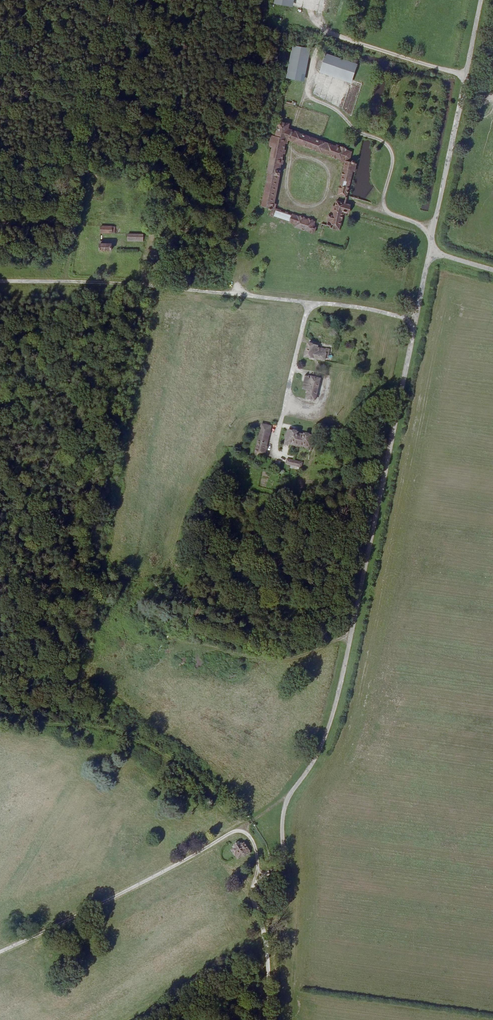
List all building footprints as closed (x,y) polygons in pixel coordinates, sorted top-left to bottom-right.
[(308,50),(292,46),(287,79),(301,81),(308,50)] [(356,65),(328,55),(326,60),(320,59),(317,67),(352,79),(356,65)] [(273,136),(272,140),(271,148),(273,148),(262,207),(275,209),(287,141),(289,142),(290,142),(341,159),(340,162),(346,164),(337,192),(346,195),(356,164),(350,162),(353,152),(349,151),(349,148),(337,144),(336,146),(317,139),(292,131),(289,130),(291,125),(279,122),(276,137),(273,136)] [(345,202),(345,200),(335,198),(334,204),(332,203),(331,209),(332,210),(332,213),(329,212),(327,221),(321,220),(320,226),(323,227),(324,225),(339,228),(342,215),(345,216),(346,213),(347,213),(350,204),(345,202)] [(298,217),(272,210),(270,218),(295,225),(295,226),(315,232),(318,222),(315,221),(316,219),(311,218),(310,220),(305,219),(305,216),(299,214),(298,217)] [(100,239),(97,239),(96,248),(108,248),(108,242),(100,242),(100,239)] [(315,346),(306,344),(303,358),(324,362),(327,348),(322,347),(322,350),(315,348),(315,346)] [(318,380),(303,377),(302,388),(306,390),(305,398),(314,400),(318,380)] [(265,454),(271,426),(262,424),(255,452),(265,454)] [(286,430),(283,444),(295,447),(298,435),(296,434),(297,432),(286,430)] [(298,435),(295,447),(310,450),(312,436),(300,433),(300,435),(298,435)] [(251,851),(244,842),(241,844),(240,841),(232,846),(234,848),(231,849),(234,855),(235,855),(238,859),(243,856),(244,858),(249,854),(248,853),(251,851)]
